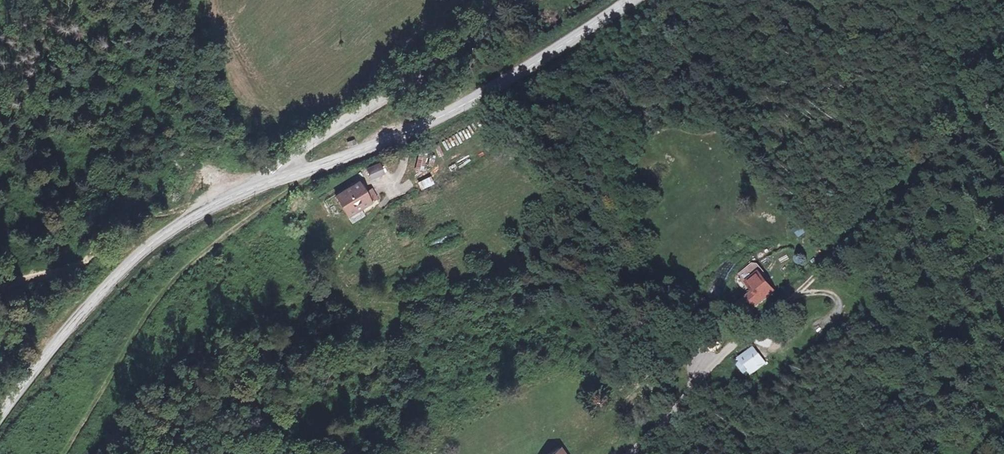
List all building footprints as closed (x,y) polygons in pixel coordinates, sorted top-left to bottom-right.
[(355,139),(346,141),(348,148),(357,146),(355,139)] [(422,170),(426,155),(418,152),(414,167),(422,170)] [(369,167),(373,177),(385,172),(381,162),(369,167)] [(419,188),(432,182),(430,176),(416,182),(419,188)] [(335,197),(349,217),(361,209),(370,202),(376,198),(370,189),(364,194),(356,182),(335,197)] [(366,216),(361,209),(349,217),(355,224),(366,216)] [(746,274),(757,287),(761,284),(770,295),(779,288),(759,264),(746,274)] [(742,299),(750,310),(770,295),(761,284),(757,287),(742,299)] [(754,346),(736,359),(747,375),(766,362),(754,346)]
